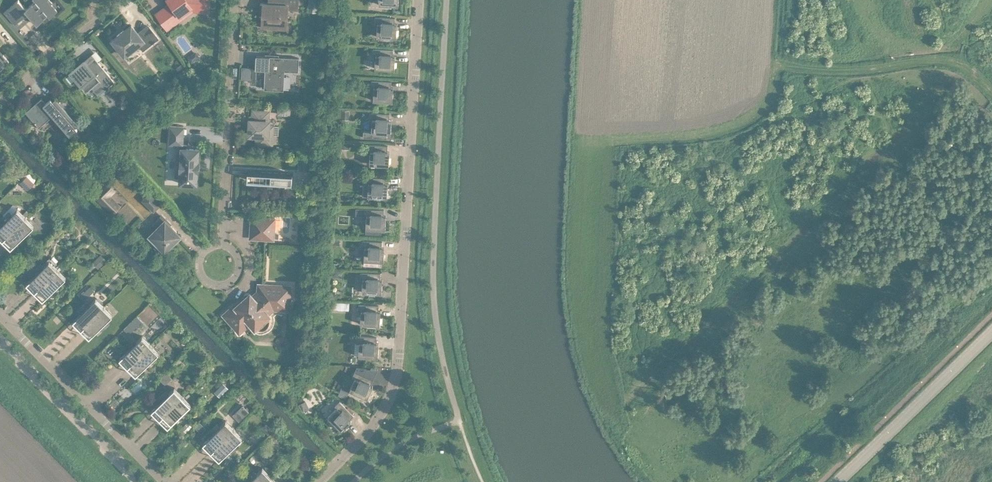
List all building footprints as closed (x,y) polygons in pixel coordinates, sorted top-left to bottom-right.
[(23,3),(21,0),(9,0),(1,7),(12,19),(25,8),(34,19),(45,10),(47,13),(55,6),(49,0),(27,0),(23,3)] [(205,7),(205,0),(165,0),(153,8),(165,24),(180,13),(178,10),(189,2),(191,6),(205,7)] [(295,4),(296,0),(260,0),(260,10),(259,11),(259,23),(284,24),(285,3),(295,4)] [(375,19),(374,32),(381,32),(381,34),(387,35),(387,32),(394,33),(394,23),(392,23),(392,13),(372,12),(372,19),(375,19)] [(140,45),(156,33),(147,21),(136,29),(129,20),(110,35),(122,50),(135,39),(140,45)] [(373,51),(372,63),(392,65),(392,55),(390,55),(391,45),(371,44),(370,50),(373,51)] [(193,46),(185,52),(189,58),(197,52),(193,46)] [(280,66),(296,67),(296,53),(253,50),(253,64),(264,65),(263,83),(279,84),(280,66)] [(81,55),(68,66),(78,79),(77,80),(84,87),(89,82),(92,85),(99,78),(103,83),(112,76),(92,53),(84,59),(81,55)] [(179,58),(173,63),(177,68),(183,63),(179,58)] [(371,82),(371,95),(390,96),(391,87),(388,87),(389,77),(369,76),(368,82),(371,82)] [(38,92),(23,106),(37,122),(37,121),(50,110),(67,130),(74,124),(72,121),(74,119),(75,120),(75,119),(52,93),(50,95),(48,98),(49,99),(46,101),(38,92)] [(337,105),(337,114),(346,114),(346,105),(337,105)] [(266,116),(265,116),(265,107),(251,106),(250,115),(249,115),(249,119),(247,119),(247,129),(255,130),(254,139),(268,140),(269,137),(273,137),(273,130),(269,130),(270,121),(265,121),(266,116)] [(360,132),(384,133),(384,128),(388,128),(389,119),(386,119),(387,109),(367,108),(366,114),(369,114),(369,127),(361,126),(360,132)] [(177,178),(194,179),(196,144),(183,143),(184,139),(180,139),(181,123),(168,122),(167,139),(175,140),(175,143),(179,144),(178,155),(173,155),(173,165),(178,166),(177,178)] [(81,130),(87,136),(93,131),(88,124),(81,130)] [(368,146),(367,159),(374,160),(373,162),(379,162),(379,160),(386,160),(387,151),(385,151),(385,141),(365,139),(365,146),(368,146)] [(296,155),(295,165),(307,165),(308,156),(296,155)] [(18,174),(23,169),(18,163),(12,168),(18,174)] [(244,175),(289,177),(290,169),(245,166),(244,175)] [(24,170),(20,174),(27,182),(32,178),(24,170)] [(372,194),(378,194),(378,192),(385,192),(385,183),(383,183),(383,173),(363,171),(362,191),(372,192),(372,194)] [(106,179),(91,193),(108,211),(119,200),(109,190),(113,186),(106,179)] [(141,195),(151,205),(157,199),(147,189),(141,195)] [(4,230),(23,211),(15,203),(0,217),(0,227),(4,230)] [(363,228),(378,229),(379,224),(383,224),(383,215),(381,215),(381,205),(353,203),(352,210),(364,210),(363,228)] [(23,211),(4,230),(12,239),(31,220),(23,211)] [(166,219),(167,218),(159,211),(151,218),(155,222),(151,226),(151,234),(156,239),(153,242),(161,249),(169,242),(167,240),(174,234),(174,226),(166,219)] [(248,233),(263,234),(270,234),(271,214),(249,212),(248,233)] [(362,242),(361,255),(368,255),(368,258),(374,258),(374,256),(381,256),(381,247),(379,247),(380,236),(359,235),(359,242),(362,242)] [(99,250),(93,255),(98,260),(104,255),(99,250)] [(29,252),(19,261),(26,268),(36,259),(29,252)] [(27,274),(35,282),(55,263),(47,255),(27,274)] [(55,263),(35,282),(44,291),(63,272),(55,263)] [(360,274),(359,287),(366,287),(366,290),(372,290),(372,288),(379,288),(379,279),(377,279),(378,268),(358,267),(357,274),(360,274)] [(292,281),(260,279),(256,279),(255,286),(250,291),(247,288),(245,287),(242,287),(240,289),(240,291),(241,294),(242,295),(234,303),(231,300),(220,309),(232,323),(238,317),(242,322),(248,316),(253,322),(254,323),(255,324),(256,324),(257,325),(258,325),(260,325),(261,325),(262,324),(263,324),(265,323),(265,322),(266,321),(266,320),(267,319),(267,318),(267,317),(267,316),(267,315),(267,314),(266,313),(266,312),(276,304),(284,304),(284,297),(292,298),(292,281)] [(83,285),(77,291),(81,295),(87,290),(83,285)] [(74,311),(82,320),(101,301),(93,293),(74,311)] [(358,306),(358,319),(364,319),(364,322),(370,322),(370,320),(377,320),(378,311),(375,311),(376,300),(356,299),(355,306),(358,306)] [(101,301),(82,320),(90,328),(109,309),(101,301)] [(134,311),(128,317),(133,322),(139,316),(134,311)] [(120,349),(128,358),(148,339),(139,330),(120,349)] [(356,351),(375,352),(376,343),(373,343),(374,332),(354,331),(353,338),(356,338),(356,351)] [(148,339),(128,358),(137,366),(156,347),(148,339)] [(352,373),(347,385),(353,388),(352,390),(357,393),(358,390),(364,393),(368,385),(366,384),(370,374),(361,370),(364,364),(364,363),(353,363),(349,372),(352,373)] [(162,366),(155,373),(163,380),(169,373),(162,366)] [(220,378),(212,387),(217,392),(225,383),(220,378)] [(152,401),(160,409),(180,390),(171,382),(152,401)] [(347,385),(338,382),(335,390),(343,393),(347,385)] [(180,390),(160,409),(169,418),(178,409),(188,399),(180,390)] [(303,396),(296,399),(300,406),(307,402),(303,396)] [(334,403),(325,412),(330,417),(328,418),(332,422),(334,421),(339,426),(345,419),(344,417),(351,410),(337,396),(332,401),(334,403)] [(240,400),(230,409),(236,416),(246,406),(240,400)] [(203,434),(212,442),(231,423),(223,415),(203,434)] [(197,417),(192,422),(198,428),(203,423),(197,417)] [(263,418),(258,423),(265,430),(270,425),(263,418)] [(231,423),(212,442),(220,451),(229,442),(239,432),(231,423)] [(249,466),(243,460),(238,465),(244,471),(249,466)] [(241,481),(256,481),(268,471),(260,462),(240,481),(241,481)] [(256,481),(273,481),(276,479),(268,471),(256,481)]
